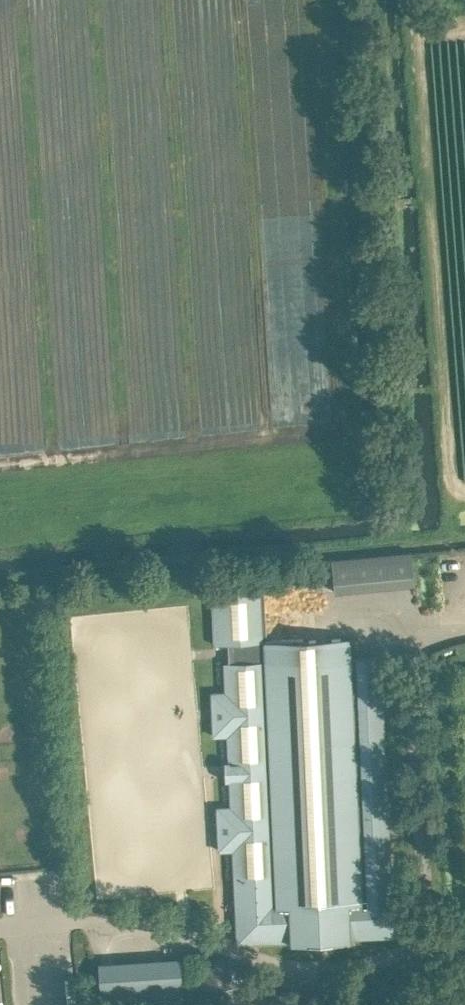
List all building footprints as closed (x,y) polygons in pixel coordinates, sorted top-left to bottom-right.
[(331,554),(332,588),(413,585),(412,551),(331,554)] [(375,739),(375,736),(377,736),(373,656),(353,657),(351,638),(269,642),(266,591),(213,594),(216,644),(243,641),(244,661),(225,662),(227,691),(213,692),(215,736),(228,735),(229,761),(225,761),(226,779),(231,779),(232,806),(218,807),(220,850),(234,849),(239,942),(292,940),(292,943),(351,941),(351,937),(402,935),(401,897),(383,898),(380,839),(397,838),(392,739),(375,739)] [(252,976),(231,954),(203,964),(195,992),(207,1004),(248,1004),(252,976)] [(103,1004),(186,1004),(185,956),(100,963),(103,1004)]
